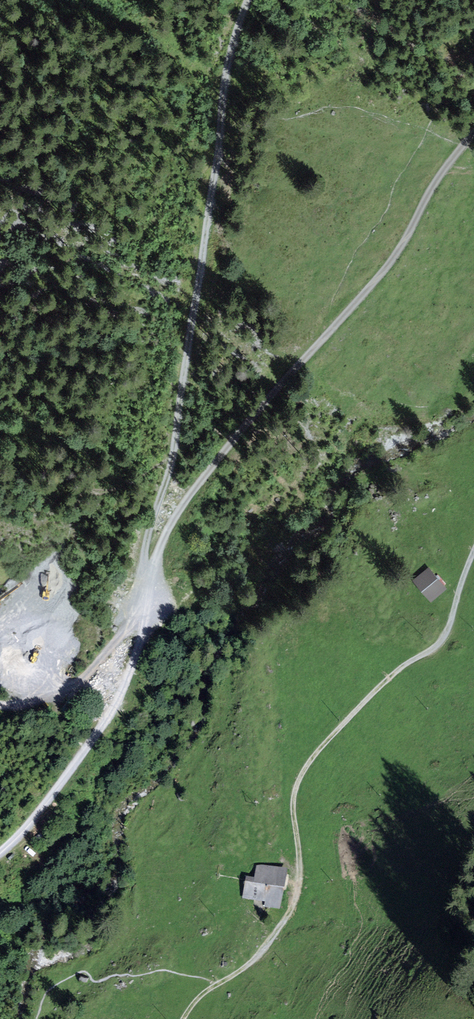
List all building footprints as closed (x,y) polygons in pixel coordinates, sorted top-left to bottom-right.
[(429,567),(413,580),(430,601),(446,589),(429,567)] [(257,864),(254,879),(247,877),(243,898),(266,902),(265,907),(280,910),(287,869),(257,864)]
